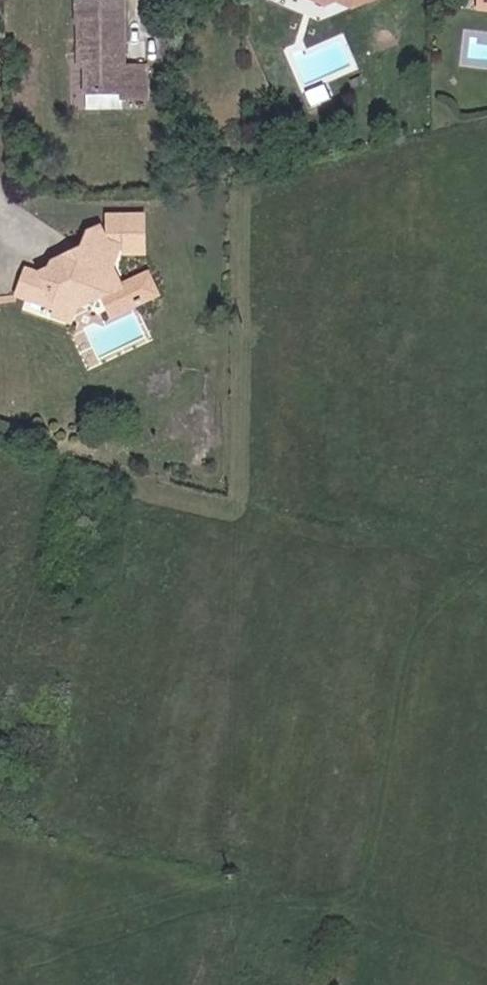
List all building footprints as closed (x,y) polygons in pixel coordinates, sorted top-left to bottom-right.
[(331,10),(342,5),(360,13),(390,0),(310,0),(331,10)] [(133,1),(82,1),(83,110),(161,110),(157,67),(135,66),(133,1)] [(154,216),(114,217),(111,237),(108,230),(92,236),(86,252),(56,265),(47,274),(32,271),(22,297),(60,311),(57,318),(79,328),(83,313),(109,301),(118,324),(167,298),(155,273),(128,286),(121,273),(126,259),(153,261),(154,216)]
